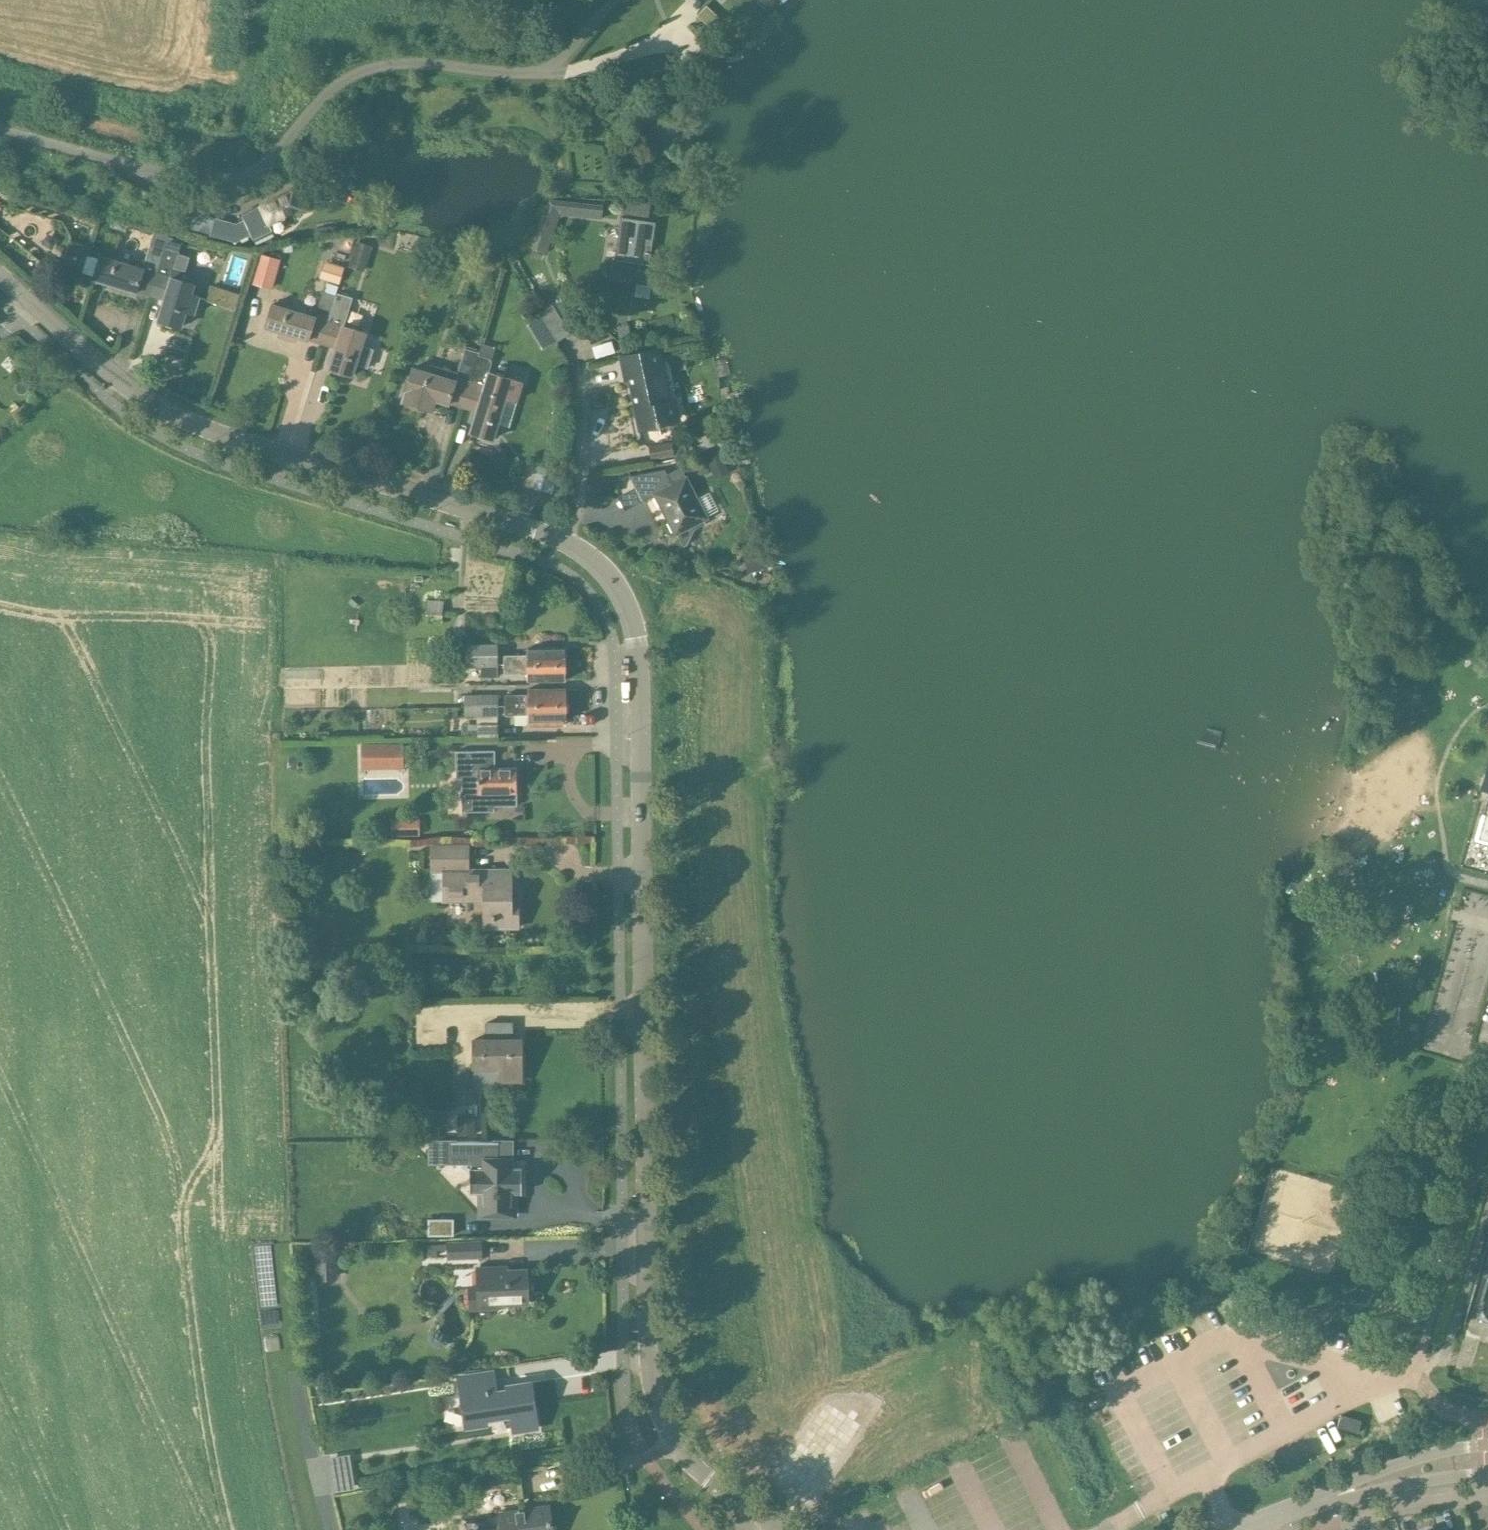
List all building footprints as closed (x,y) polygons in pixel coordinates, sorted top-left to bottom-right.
[(719,17),(707,6),(699,15),(710,26),(719,17)] [(294,190),(261,206),(261,205),(242,214),(244,218),(236,222),(215,217),(211,235),(237,241),(252,234),(253,238),(272,229),(269,222),(302,207),(294,190)] [(531,247),(546,252),(559,213),(602,218),(604,204),(565,201),(548,198),(546,203),(531,247)] [(614,258),(613,258),(609,279),(631,283),(631,281),(651,284),(654,264),(649,263),(655,221),(620,216),(614,258)] [(94,278),(136,290),(137,285),(152,290),(164,249),(167,237),(154,233),(150,245),(143,268),(101,256),(94,278)] [(195,314),(201,294),(191,292),(194,284),(191,283),(192,280),(183,277),(180,270),(173,268),(181,241),(167,237),(164,249),(152,290),(166,294),(159,318),(181,325),(186,311),(195,314)] [(363,270),(370,247),(357,243),(350,266),(363,270)] [(281,258),(260,253),(252,283),(273,289),(281,258)] [(323,258),(318,275),(338,281),(344,264),(323,258)] [(234,307),(238,294),(211,286),(207,299),(234,307)] [(336,295),(322,290),(314,317),(273,304),(266,326),(307,339),(309,333),(323,338),(336,295)] [(353,297),(337,292),(336,295),(323,338),(338,342),(330,367),(352,374),(356,362),(368,366),(373,348),(361,344),(365,332),(344,326),(353,297)] [(563,298),(553,305),(553,304),(540,312),(558,341),(570,332),(565,324),(575,318),(563,298)] [(429,372),(413,367),(403,400),(432,409),(435,399),(448,403),(450,397),(464,401),(478,355),(479,352),(465,348),(455,380),(443,376),(445,369),(431,364),(429,372)] [(629,377),(635,406),(640,428),(680,418),(675,399),(671,400),(659,348),(620,355),(625,378),(629,377)] [(464,401),(478,405),(470,430),(493,438),(506,396),(483,389),(492,359),(478,355),(464,401)] [(671,441),(648,445),(651,459),(674,455),(671,441)] [(642,499),(657,491),(678,532),(679,531),(686,544),(688,543),(694,529),(706,523),(704,521),(709,518),(682,465),(667,472),(665,468),(630,475),(642,499)] [(742,547),(748,571),(760,568),(754,544),(742,547)] [(480,666),(498,665),(498,642),(464,643),(464,644),(450,644),(450,665),(464,665),(464,666),(480,666)] [(503,654),(503,665),(565,664),(565,648),(527,648),(528,653),(503,654)] [(565,664),(503,665),(504,674),(528,674),(528,679),(565,679),(565,664)] [(498,665),(480,666),(480,678),(498,677),(498,665)] [(504,694),(504,705),(565,704),(565,688),(528,689),(528,693),(504,694)] [(499,736),(498,693),(477,694),(478,715),(477,715),(477,725),(467,725),(467,736),(499,736)] [(465,716),(477,715),(478,715),(477,694),(465,694),(465,716)] [(565,704),(504,705),(504,716),(528,715),(529,726),(562,725),(562,719),(566,719),(565,704)] [(403,764),(402,743),(382,744),(383,765),(403,764)] [(517,768),(495,768),(494,750),(456,751),(456,778),(465,778),(465,806),(517,805),(517,768)] [(1476,839),(1486,842),(1487,842),(1487,796),(1476,839)] [(392,835),(420,834),(420,822),(392,823),(392,835)] [(510,869),(469,869),(469,842),(430,843),(430,873),(444,873),(444,899),(485,899),(485,926),(517,926),(517,897),(511,897),(510,869)] [(475,1065),(478,1065),(478,1088),(500,1087),(500,1079),(520,1079),(519,1037),(511,1037),(511,1021),(485,1021),(486,1037),(474,1038),(475,1065)] [(475,1117),(459,1117),(459,1133),(475,1133),(475,1117)] [(427,1134),(443,1134),(443,1118),(427,1118),(427,1134)] [(451,1141),(451,1157),(471,1157),(471,1168),(470,1168),(470,1192),(489,1192),(489,1212),(514,1212),(514,1197),(514,1192),(522,1192),(522,1167),(508,1167),(508,1159),(494,1159),(494,1141),(451,1141)] [(428,1219),(428,1234),(452,1234),(452,1219),(428,1219)] [(447,1240),(447,1259),(483,1258),(482,1238),(447,1240)] [(316,1279),(321,1278),(338,1278),(337,1247),(319,1247),(315,1248),(316,1279)] [(496,1266),(480,1267),(481,1284),(468,1284),(469,1290),(468,1292),(467,1297),(467,1301),(469,1304),(468,1311),(499,1310),(499,1302),(525,1301),(524,1269),(496,1270),(496,1266)] [(488,1372),(460,1376),(467,1424),(511,1417),(513,1429),(535,1425),(529,1382),(490,1387),(488,1372)] [(1358,1430),(1361,1419),(1341,1413),(1338,1424),(1358,1430)] [(348,1462),(345,1463),(345,1454),(330,1454),(331,1486),(349,1486),(348,1462)] [(547,1504),(500,1512),(503,1529),(551,1529),(547,1504)] [(464,1521),(465,1529),(500,1529),(499,1527),(489,1528),(487,1517),(464,1521)]
